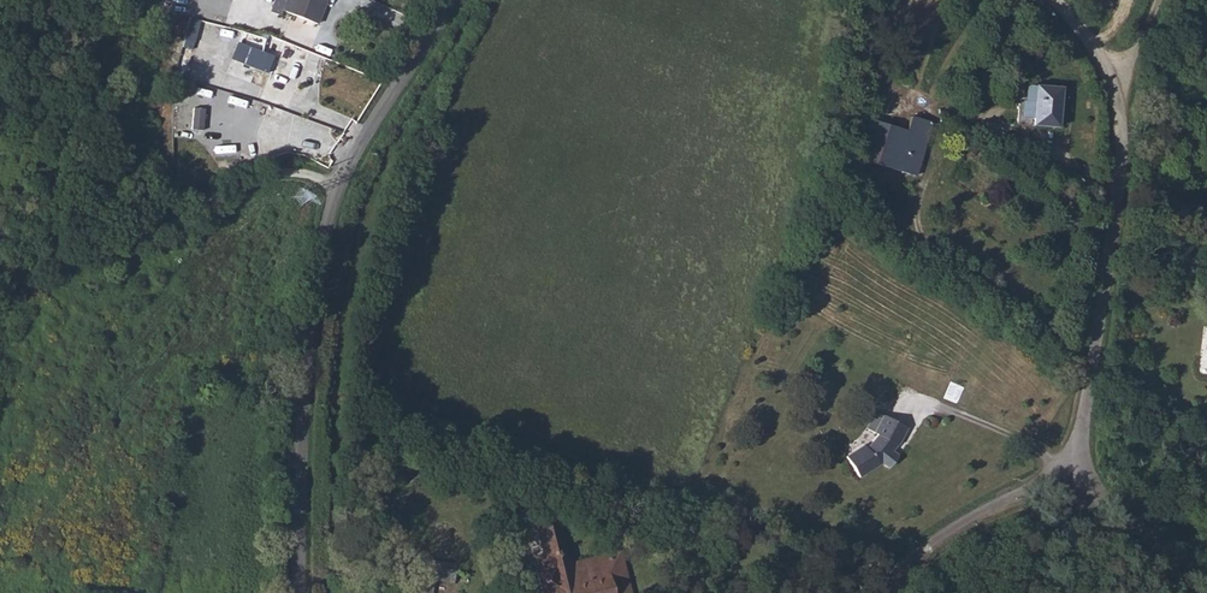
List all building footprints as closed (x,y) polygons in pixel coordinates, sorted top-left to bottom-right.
[(281,15),(315,29),(327,0),(287,0),(281,15)] [(186,38),(195,40),(199,19),(190,18),(186,38)] [(270,71),(275,53),(248,45),(243,64),(270,71)] [(1012,84),(1011,100),(1008,100),(1007,115),(1019,116),(1018,125),(1043,128),(1045,114),(1042,114),(1045,87),(1022,85),(1012,84)] [(194,107),(192,127),(202,129),(204,108),(194,107)] [(914,173),(925,120),(904,115),(901,129),(863,121),(855,161),(914,173)] [(853,460),(876,476),(887,460),(896,466),(904,453),(899,449),(901,446),(914,426),(890,410),(879,427),(884,430),(876,442),(869,437),(853,460)] [(456,562),(417,559),(414,592),(432,592),(434,580),(454,582),(456,562)]
